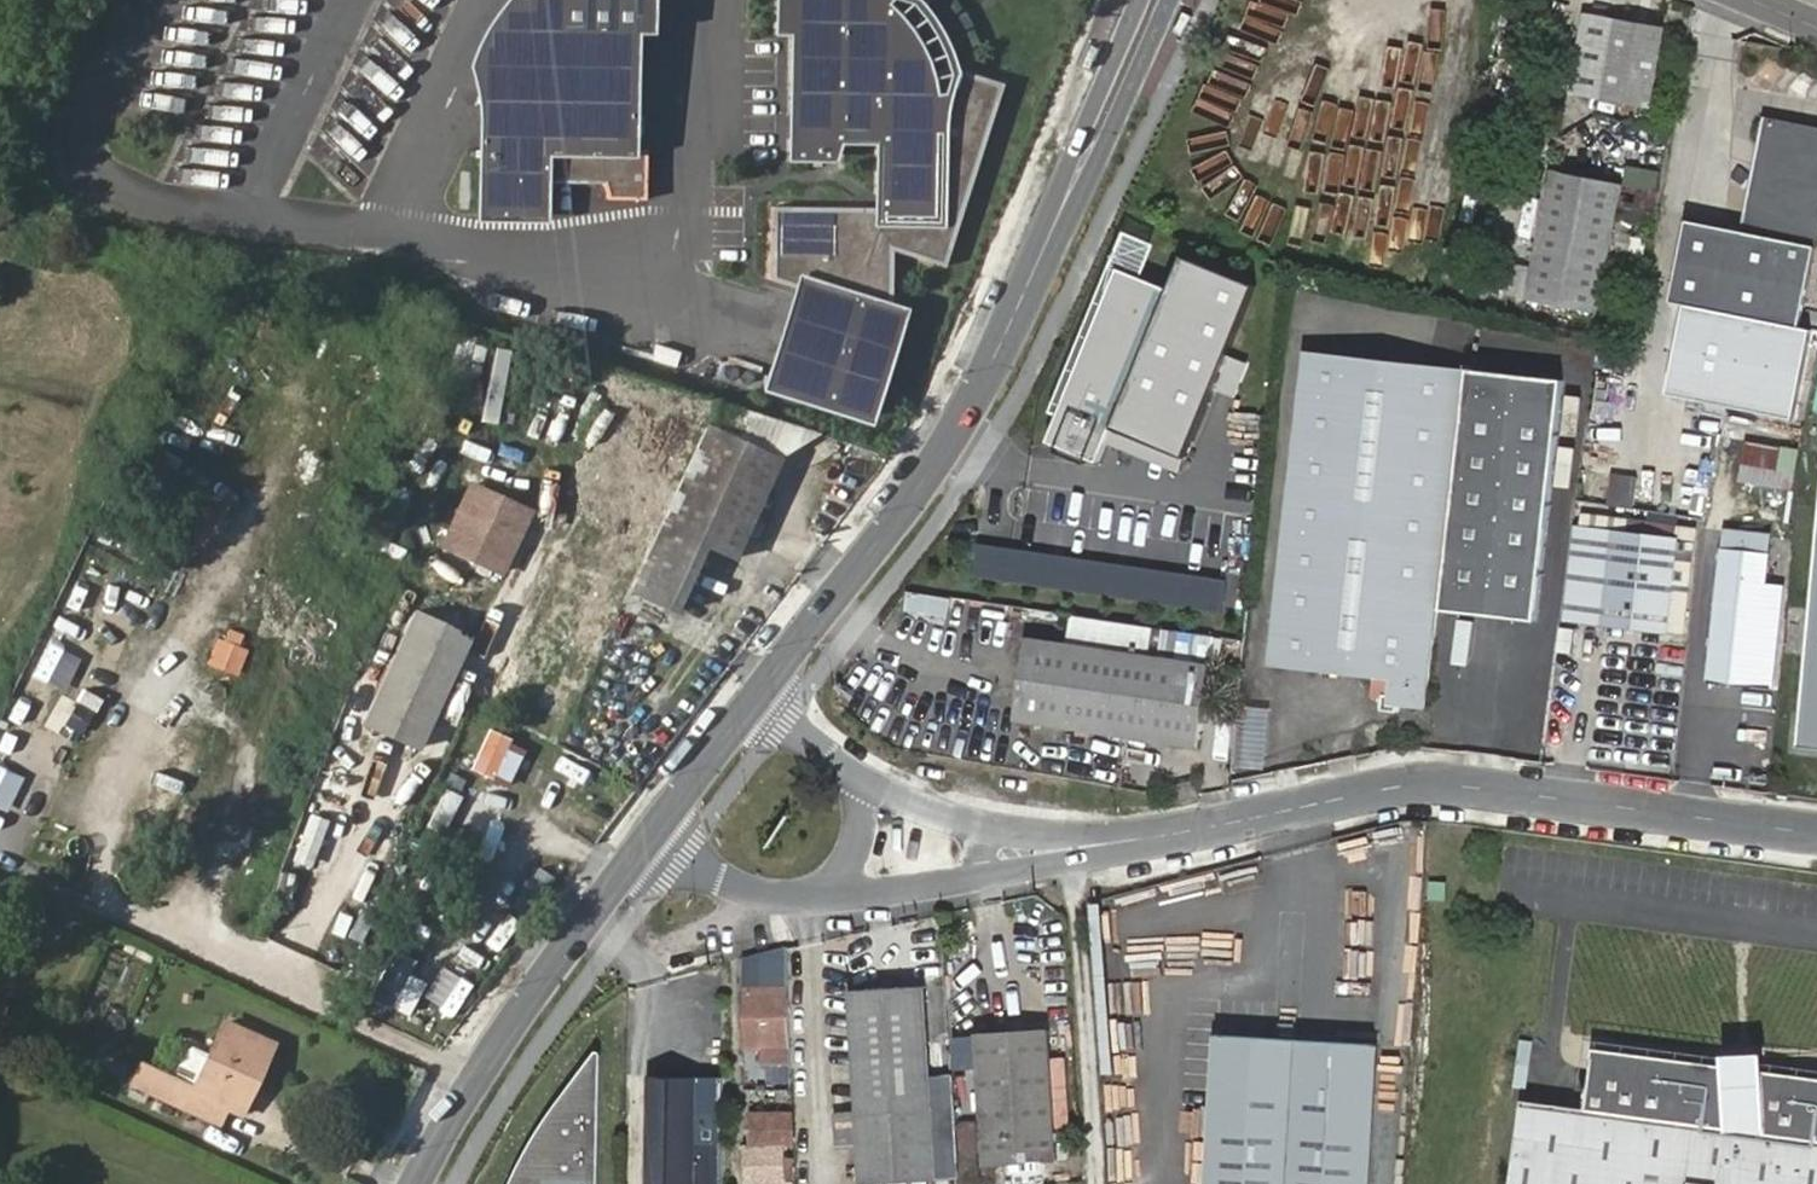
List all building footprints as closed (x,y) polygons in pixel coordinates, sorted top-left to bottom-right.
[(541,218),(481,217),(482,150),(493,150),(493,120),(506,119),(506,90),(518,90),(518,58),(530,58),(530,28),(543,28),(543,0),(505,0),(491,16),(479,38),(471,54),(468,66),(473,84),(476,103),(477,121),(476,222),(541,222),(541,218)] [(543,28),(530,28),(530,58),(518,58),(518,90),(506,90),(506,119),(493,120),(493,150),(482,150),(481,217),(541,218),(542,184),(602,184),(607,200),(643,199),(644,151),(632,151),(627,151),(628,29),(644,29),(644,0),(543,0),(543,28)] [(644,29),(628,29),(627,151),(632,151),(632,34),(648,34),(648,0),(644,0),(644,29)] [(770,30),(785,30),(785,156),(822,157),(829,137),(873,138),(873,207),(765,206),(764,279),(792,288),(761,385),(865,419),(898,318),(885,314),(886,249),(937,265),(995,80),(944,64),(940,58),(917,70),(889,17),(906,0),(770,0),(770,30)] [(889,17),(917,70),(940,58),(909,0),(906,0),(889,17)] [(1665,25),(1583,11),(1569,95),(1651,109),(1665,25)] [(1668,298),(1686,300),(1803,324),(1816,247),(1816,125),(1764,116),(1744,225),(1684,214),(1668,298)] [(1628,167),(1624,220),(1642,221),(1644,200),(1653,201),(1655,169),(1628,167)] [(1622,186),(1549,174),(1527,297),(1600,308),(1622,186)] [(1188,291),(1126,265),(1051,441),(1113,468),(1129,430),(1199,460),(1271,291),(1201,261),(1188,291)] [(1803,324),(1686,300),(1666,397),(1795,423),(1815,326),(1803,324)] [(1567,386),(1307,356),(1272,670),(1394,683),(1390,704),(1384,703),(1382,715),(1404,717),(1404,711),(1430,715),(1441,614),(1540,626),(1567,386)] [(860,435),(865,419),(761,385),(756,401),(860,435)] [(708,549),(734,561),(779,457),(696,422),(625,588),(679,611),(708,549)] [(1781,446),(1751,442),(1747,465),(1778,469),(1781,446)] [(1610,473),(1607,505),(1631,508),(1634,476),(1610,473)] [(472,510),(464,526),(486,536),(493,521),(472,510)] [(486,536),(464,526),(458,523),(445,551),(473,563),(486,536)] [(1670,631),(1680,541),(1681,539),(1585,526),(1577,621),(1670,632),(1670,631)] [(1773,532),(1725,526),(1708,680),(1775,688),(1787,584),(1767,583),(1773,532)] [(1695,542),(1680,541),(1670,631),(1686,632),(1695,542)] [(372,557),(396,565),(400,551),(377,543),(372,557)] [(1803,746),(1816,747),(1816,571),(1803,746)] [(1205,633),(1229,636),(1230,612),(1211,608),(1205,633)] [(462,640),(406,615),(357,729),(413,753),(462,640)] [(1159,630),(1155,649),(1211,658),(1214,639),(1159,630)] [(1056,724),(1057,644),(1031,640),(1020,720),(1056,724)] [(1211,666),(1057,644),(1056,724),(1201,744),(1211,666)] [(87,733),(99,712),(68,694),(55,716),(87,733)] [(25,779),(31,747),(0,740),(0,774),(25,779)] [(1147,788),(1151,745),(1123,742),(1119,785),(1147,788)] [(288,862),(306,869),(324,821),(305,814),(288,862)] [(792,948),(740,962),(741,1047),(763,1048),(762,1083),(795,1081),(792,948)] [(861,1114),(838,1115),(840,1143),(860,1143),(862,1183),(938,1177),(923,991),(854,996),(855,1014),(861,1114)] [(831,1115),(838,1115),(861,1114),(855,1014),(825,1015),(831,1115)] [(269,1044),(222,1021),(189,1086),(144,1066),(133,1086),(216,1126),(227,1107),(237,1112),(269,1044)] [(1217,1034),(1208,1183),(1368,1183),(1377,1044),(1217,1034)] [(1059,1162),(1051,1036),(978,1041),(986,1170),(1059,1162)] [(1513,1105),(1501,1183),(1816,1183),(1816,1093),(1588,1058),(1579,1115),(1513,1105)] [(604,1060),(595,1069),(570,1101),(548,1134),(528,1169),(521,1183),(602,1183),(604,1060)] [(649,1085),(647,1183),(693,1183),(694,1086),(649,1085)] [(751,1183),(798,1183),(796,1117),(758,1117),(758,1147),(750,1147),(751,1183)] [(968,1183),(985,1183),(982,1142),(966,1144),(968,1183)]
